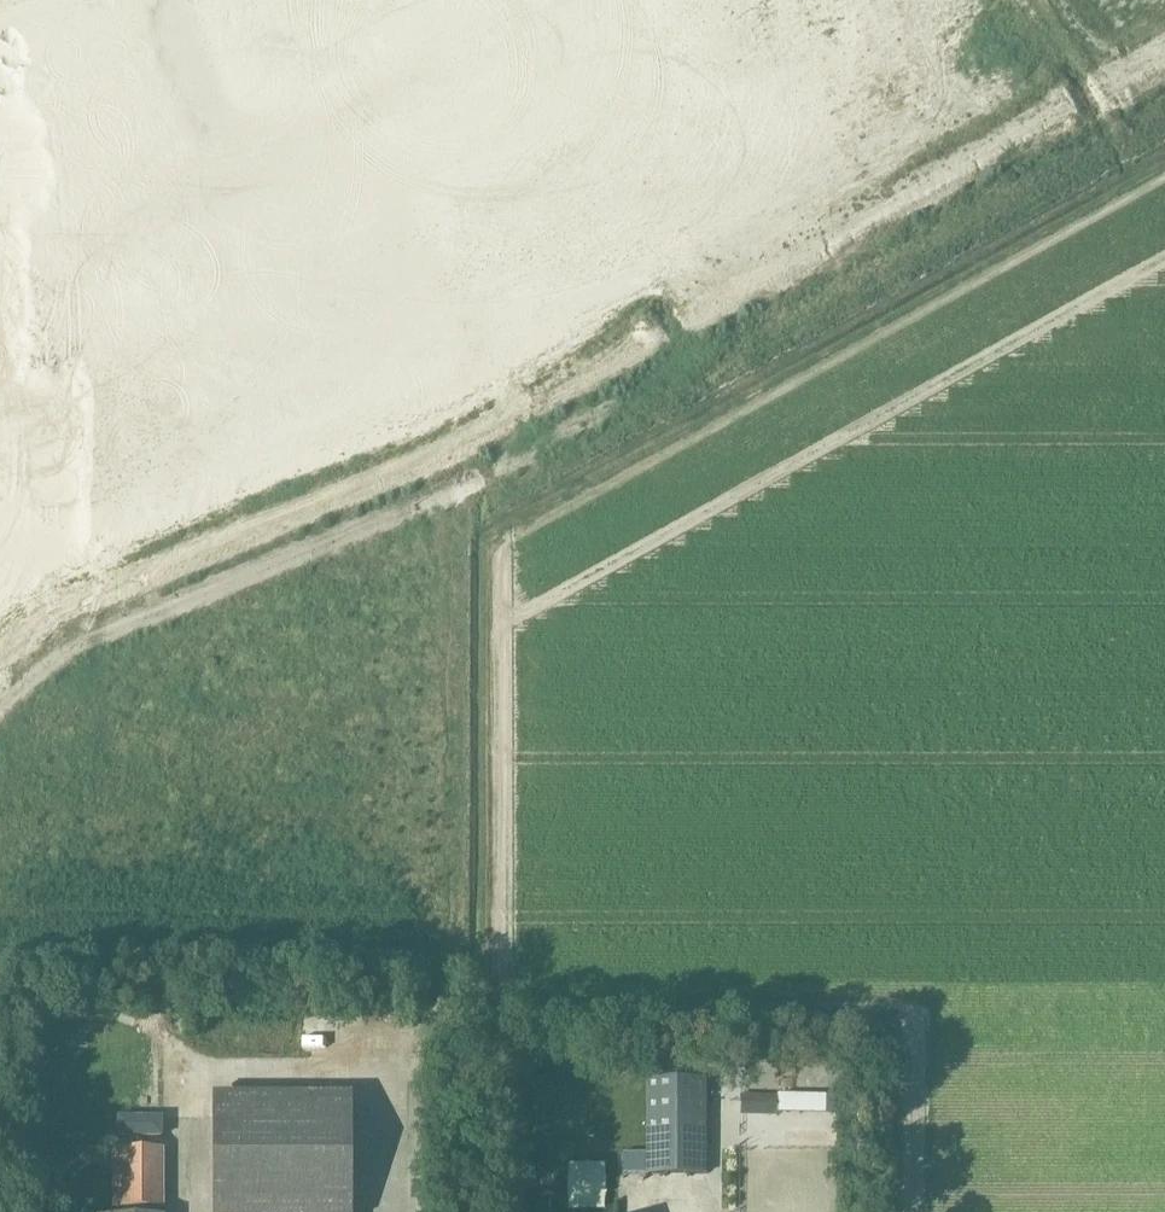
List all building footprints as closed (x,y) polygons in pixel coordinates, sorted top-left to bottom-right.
[(644,1173),(706,1173),(705,1077),(644,1077),(644,1173)] [(346,1093),(217,1093),(217,1211),(346,1211),(346,1093)] [(835,1095),(777,1094),(777,1096),(777,1112),(835,1113),(835,1095)] [(740,1095),(740,1112),(777,1113),(777,1112),(777,1096),(740,1095)] [(114,1135),(162,1135),(163,1113),(114,1113),(114,1135)] [(162,1206),(162,1146),(111,1146),(111,1206),(162,1206)]
